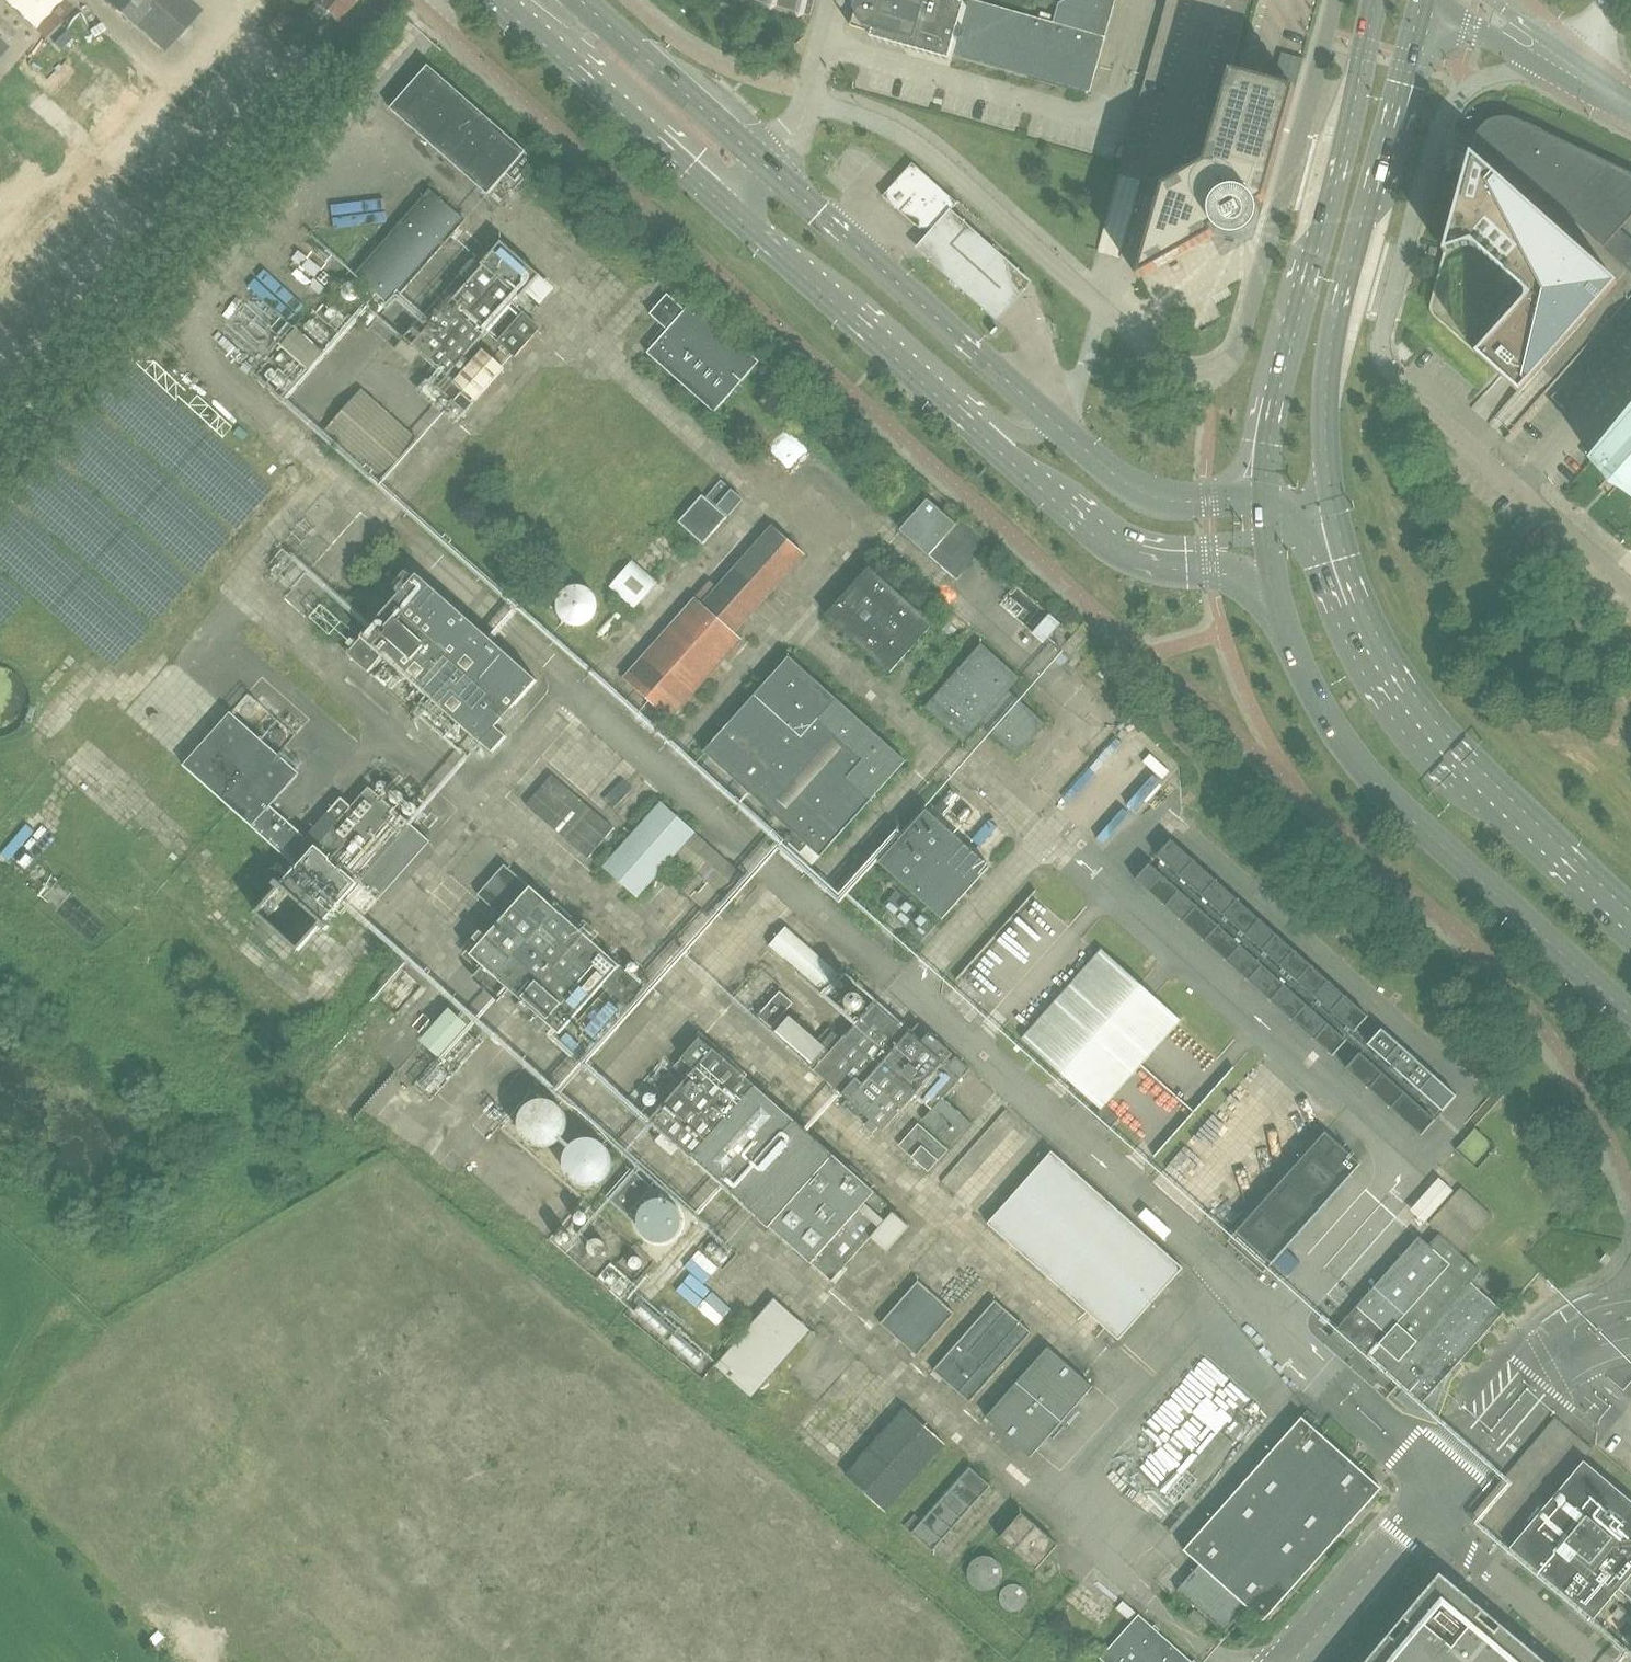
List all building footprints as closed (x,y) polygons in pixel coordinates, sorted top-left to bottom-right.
[(163,52),(199,11),(187,0),(106,0),(107,0),(105,2),(131,27),(133,25),(163,52)] [(305,12),(314,19),(316,16),(320,20),(328,11),(337,20),(355,0),(316,0),(305,12)] [(811,16),(815,0),(750,0),(766,5),(770,11),(777,7),(794,12),(798,19),(806,15),(811,16)] [(1090,93),(1105,37),(1115,0),(1065,0),(1059,3),(1054,23),(972,0),(851,0),(851,1),(858,3),(856,10),(867,29),(875,31),(872,39),(951,61),(953,54),(1090,93)] [(1164,186),(1205,164),(1231,71),(1250,0),(1168,0),(1111,204),(1123,207),(1135,210),(1142,181),(1164,186)] [(391,109),(413,128),(488,194),(507,174),(515,181),(534,159),(526,151),(429,65),(391,109)] [(1164,186),(1138,278),(1139,278),(1141,277),(1210,237),(1214,235),(1211,230),(1215,227),(1217,231),(1221,234),(1225,237),(1230,238),(1235,239),(1240,238),(1244,237),(1249,235),(1252,231),(1256,228),(1258,223),(1259,218),(1259,213),(1259,209),(1258,207),(1257,204),(1264,200),(1295,89),(1239,73),(1231,71),(1205,164),(1164,186)] [(1630,216),(1630,173),(1620,168),(1518,120),(1516,119),(1514,118),(1511,117),(1509,117),(1508,117),(1507,117),(1504,116),(1502,117),(1501,117),(1500,117),(1497,117),(1495,118),(1494,118),(1493,119),(1491,120),(1489,121),(1487,122),(1486,123),(1485,123),(1483,125),(1481,127),(1480,128),(1479,129),(1478,130),(1477,132),(1477,133),(1476,136),(1475,138),(1466,172),(1452,221),(1436,280),(1430,303),(1430,305),(1430,306),(1430,308),(1430,309),(1430,310),(1431,312),(1432,313),(1432,314),(1433,315),(1434,316),(1496,371),(1500,375),(1520,393),(1491,425),(1505,438),(1506,439),(1630,298),(1630,239),(1619,229),(1630,216)] [(948,212),(957,203),(912,163),(901,176),(883,196),(915,225),(919,228),(934,228),(948,212)] [(430,189),(355,274),(391,307),(467,223),(430,189)] [(489,329),(501,340),(499,342),(516,357),(542,327),(525,313),(513,302),(518,296),(519,295),(521,297),(525,291),(541,305),(555,289),(539,275),(543,270),(507,238),(485,262),(423,332),(414,325),(394,349),(411,364),(421,354),(439,371),(429,381),(427,380),(417,390),(449,419),(455,424),(473,403),(476,400),(476,401),(506,368),(484,350),(472,363),(465,356),(484,335),(471,323),(475,318),(489,329)] [(760,361),(693,301),(686,309),(670,296),(667,293),(650,313),(653,316),(668,329),(647,353),(715,412),(760,361)] [(297,329),(282,346),(309,370),(324,353),(297,329)] [(1583,470),(1599,484),(1603,488),(1607,492),(1610,494),(1630,513),(1630,416),(1583,470)] [(182,448),(201,460),(209,448),(190,436),(182,448)] [(704,544),(727,517),(728,516),(729,516),(744,499),(732,489),(722,480),(706,497),(703,495),(679,522),(704,544)] [(930,555),(948,571),(958,580),(991,543),(962,517),(956,524),(928,499),(900,530),(930,555)] [(743,639),(736,633),(806,555),(771,526),(701,603),(695,597),(624,677),(671,719),(743,639)] [(660,580),(636,558),(614,583),(638,605),(660,580)] [(933,624),(870,567),(826,615),(890,673),(933,624)] [(384,655),(423,690),(482,743),(493,731),(498,734),(519,710),(515,706),(538,681),(418,574),(348,654),(369,672),(384,655)] [(597,605),(597,600),(596,593),(593,588),(590,585),(586,582),(583,581),(575,580),(572,580),(567,582),(562,586),(557,593),(556,600),(557,607),(560,612),(563,615),(566,618),(570,620),(577,621),(583,620),(590,616),(595,609),(597,605)] [(1008,602),(1024,613),(1030,603),(1014,593),(1008,602)] [(1079,625),(1071,618),(1063,626),(1072,633),(1079,625)] [(963,742),(981,722),(1018,756),(1046,724),(1009,690),(1021,677),(982,643),(925,707),(963,742)] [(720,735),(705,752),(710,756),(792,830),(785,839),(800,853),(808,844),(808,845),(815,850),(821,856),(906,760),(790,656),(734,718),(720,735)] [(1090,709),(1068,731),(1080,744),(1102,722),(1090,709)] [(231,712),(184,765),(252,826),(298,867),(295,871),(281,886),(323,924),(341,906),(360,921),(368,911),(371,908),(378,900),(431,841),(411,823),(370,787),(369,787),(367,790),(352,806),(342,798),(306,838),(271,806),(300,773),(231,712)] [(1135,792),(1157,768),(1135,748),(1137,746),(1127,736),(1117,746),(1107,736),(1092,752),(1135,792)] [(591,742),(564,770),(587,792),(614,764),(591,742)] [(1043,786),(1064,762),(1052,753),(1032,777),(1043,786)] [(1103,808),(1122,782),(1112,775),(1093,801),(1103,808)] [(661,801),(603,866),(615,876),(628,888),(639,898),(671,861),(687,875),(679,884),(691,896),(710,912),(724,896),(738,908),(757,886),(696,833),(697,832),(685,823),(672,811),(661,801)] [(944,919),(963,898),(990,866),(927,809),(880,862),(944,919)] [(1157,855),(1355,1031),(1369,1016),(1172,839),(1157,855)] [(270,853),(245,875),(258,890),(283,867),(270,853)] [(1333,1056),(1347,1040),(1150,863),(1136,879),(1333,1056)] [(534,891),(529,886),(505,865),(478,895),(491,906),(485,913),(497,925),(487,937),(480,931),(474,938),(480,944),(471,954),(484,965),(472,979),(499,1002),(502,998),(510,990),(521,1000),(516,1005),(554,1038),(559,1033),(560,1034),(603,985),(628,1006),(645,987),(556,908),(534,891)] [(45,892),(64,911),(80,896),(61,877),(45,892)] [(896,920),(883,930),(892,942),(905,933),(896,920)] [(769,946),(788,963),(822,994),(840,975),(786,927),(769,946)] [(759,947),(749,951),(760,977),(770,973),(759,947)] [(1098,954),(1022,1038),(1101,1109),(1093,1117),(1108,1130),(1119,1118),(1105,1105),(1178,1024),(1181,1021),(1153,996),(1138,982),(1102,950),(1098,954)] [(794,1002),(781,990),(758,1015),(772,1028),(794,1002)] [(791,1015),(776,1032),(808,1060),(806,1063),(816,1071),(826,1080),(839,1091),(860,1110),(870,1119),(865,1125),(869,1128),(873,1132),(879,1126),(884,1131),(904,1108),(911,1101),(917,1094),(922,1098),(929,1104),(934,1108),(923,1119),(952,1144),(971,1122),(970,1121),(943,1098),(969,1070),(970,1068),(956,1055),(954,1056),(947,1065),(945,1062),(952,1054),(953,1053),(930,1032),(922,1041),(912,1034),(914,1032),(903,1023),(885,1007),(876,999),(868,1009),(869,1010),(843,1040),(833,1031),(823,1044),(791,1015)] [(420,1041),(441,1059),(470,1026),(450,1008),(420,1041)] [(1443,1111),(1457,1095),(1382,1028),(1368,1044),(1443,1111)] [(875,1191),(858,1176),(714,1049),(713,1050),(701,1038),(683,1058),(696,1070),(651,1121),(796,1249),(832,1281),(871,1236),(888,1251),(909,1226),(894,1212),(875,1191)] [(1347,1068),(1422,1135),(1436,1119),(1361,1052),(1347,1068)] [(1227,1089),(1246,1075),(1239,1066),(1220,1080),(1227,1089)] [(398,1120),(414,1098),(386,1079),(359,1117),(368,1124),(380,1107),(398,1120)] [(1278,1093),(1257,1112),(1268,1124),(1289,1105),(1278,1093)] [(567,1123),(567,1118),(567,1113),(565,1108),(561,1102),(556,1098),(553,1097),(546,1095),(543,1095),(535,1097),(530,1100),(527,1102),(523,1109),(521,1118),(523,1126),(527,1133),(530,1136),(535,1139),(543,1141),(551,1140),(556,1138),(559,1135),(562,1132),(565,1127),(567,1123)] [(949,1150),(948,1149),(919,1123),(899,1145),(929,1172),(949,1150)] [(1237,1164),(1248,1171),(1267,1143),(1246,1128),(1233,1146),(1244,1154),(1237,1164)] [(1264,1272),(1360,1164),(1325,1132),(1229,1240),(1264,1272)] [(611,1161),(612,1157),(611,1152),(610,1148),(607,1143),(605,1140),(597,1135),(590,1133),(586,1133),(581,1134),(578,1136),(573,1138),(570,1141),(566,1149),(564,1158),(566,1165),(571,1173),(574,1176),(578,1179),(583,1180),(588,1181),(597,1179),(602,1176),(605,1173),(610,1166),(611,1161)] [(523,1164),(535,1152),(519,1136),(507,1148),(523,1164)] [(416,1140),(407,1153),(428,1169),(438,1156),(416,1140)] [(1213,1144),(1189,1167),(1208,1187),(1232,1163),(1213,1144)] [(1182,1267),(1139,1229),(1052,1152),(988,1223),(1119,1339),(1182,1267)] [(1221,1198),(1243,1175),(1234,1167),(1213,1190),(1221,1198)] [(678,1224),(679,1216),(678,1209),(674,1203),(668,1199),(665,1197),(660,1197),(654,1197),(650,1199),(645,1203),(641,1210),(640,1217),(642,1224),(646,1231),(653,1235),(661,1236),(668,1234),(675,1229),(678,1224)] [(1443,1381),(1504,1312),(1470,1282),(1480,1271),(1461,1254),(1439,1235),(1429,1245),(1419,1236),(1330,1337),(1351,1356),(1358,1348),(1404,1389),(1397,1396),(1408,1406),(1432,1414),(1443,1381)] [(636,1289),(644,1296),(653,1304),(696,1254),(679,1239),(636,1289)] [(955,1313),(919,1281),(881,1323),(917,1356),(955,1313)] [(775,1298),(715,1366),(752,1398),(811,1330),(775,1298)] [(933,1371),(935,1372),(970,1403),(1032,1332),(996,1300),(933,1371)] [(1093,1387),(1063,1361),(1048,1348),(987,1418),(1031,1457),(1093,1387)] [(947,1444),(919,1420),(905,1407),(854,1464),(845,1475),(887,1512),(947,1444)] [(1382,1488),(1303,1416),(1184,1550),(1200,1564),(1178,1589),(1226,1631),(1248,1606),(1264,1621),(1382,1488)] [(1511,1548),(1594,1619),(1620,1588),(1630,1598),(1630,1499),(1584,1460),(1511,1548)] [(933,1550),(991,1486),(991,1485),(971,1467),(923,1521),(916,1515),(906,1526),(933,1550)] [(1037,1569),(1045,1560),(1058,1544),(1022,1513),(1009,1527),(1000,1538),(1037,1569)] [(1109,1624),(1120,1607),(1083,1584),(1072,1601),(1109,1624)] [(1521,1642),(1513,1636),(1513,1635),(1512,1635),(1501,1625),(1501,1624),(1500,1625),(1495,1631),(1478,1616),(1452,1587),(1450,1586),(1448,1585),(1447,1584),(1445,1584),(1443,1584),(1441,1584),(1439,1584),(1437,1585),(1435,1586),(1434,1588),(1407,1619),(1410,1622),(1395,1639),(1390,1635),(1390,1634),(1389,1634),(1389,1635),(1380,1646),(1379,1646),(1379,1647),(1370,1658),(1369,1658),(1368,1659),(1369,1659),(1366,1661),(1545,1661),(1537,1656),(1538,1655),(1537,1655),(1536,1655),(1525,1646),(1525,1645),(1524,1645),(1521,1642)] [(1101,1657),(1106,1661),(1193,1661),(1140,1614),(1101,1657)]
